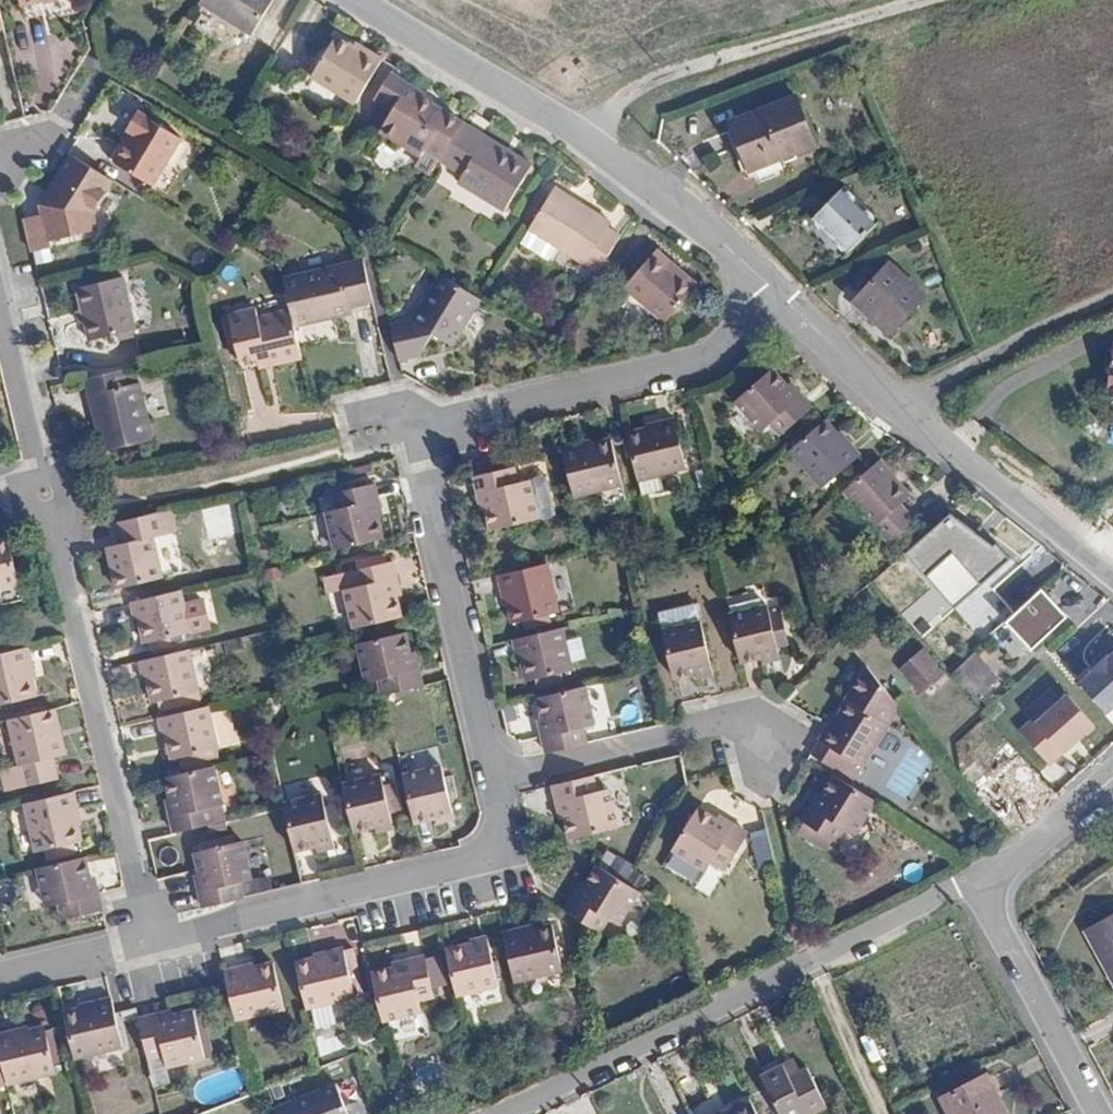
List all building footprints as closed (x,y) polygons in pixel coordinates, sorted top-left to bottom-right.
[(199,1),(249,32),(269,0),(199,0),(199,1)] [(353,102),(381,57),(364,47),(361,52),(352,46),(334,34),(308,74),(353,102)] [(361,52),(364,47),(355,41),(352,46),(361,52)] [(458,126),(461,121),(431,102),(422,97),(425,91),(390,69),(374,96),(392,107),(379,129),(419,154),(414,161),(431,171),(438,159),(439,156),(458,126)] [(422,97),(431,102),(434,95),(425,91),(422,97)] [(796,97),(731,122),(750,172),(814,147),(796,97)] [(133,135),(126,145),(114,165),(150,188),(180,141),(138,115),(127,131),(133,135)] [(511,151),(461,121),(458,126),(508,156),(511,151)] [(439,156),(438,159),(461,175),(458,182),(504,209),(532,163),(511,151),(508,156),(458,126),(439,156)] [(120,142),(126,145),(133,135),(127,131),(120,142)] [(23,221),(32,255),(55,249),(54,242),(100,232),(96,214),(115,182),(72,157),(42,206),(44,216),(23,221)] [(846,181),(814,216),(851,249),(881,216),(846,181)] [(577,208),(580,203),(554,188),(551,193),(577,208)] [(600,265),(619,234),(606,226),(609,220),(580,203),(577,208),(551,193),(530,228),(583,261),(586,256),(600,265)] [(627,285),(667,318),(694,286),(668,264),(673,259),(658,246),(627,285)] [(362,265),(361,256),(340,261),(342,268),(362,265)] [(699,280),(673,259),(668,264),(694,286),(699,280)] [(346,300),(370,296),(362,265),(342,268),(340,261),(283,274),(289,305),(292,319),(314,315),(312,308),(346,300)] [(890,264),(854,302),(889,336),(927,298),(890,264)] [(445,336),(472,293),(433,270),(405,313),(387,317),(395,351),(414,346),(428,326),(445,336)] [(119,278),(74,289),(88,342),(131,332),(119,278)] [(312,308),(314,315),(348,306),(346,300),(312,308)] [(268,363),(301,356),(292,319),(289,305),(260,311),(256,303),(228,310),(240,358),(257,354),(265,352),(268,363)] [(260,365),(268,363),(265,352),(257,354),(260,365)] [(807,410),(770,368),(732,401),(757,429),(769,420),(780,433),(807,410)] [(128,386),(124,370),(85,378),(94,414),(100,412),(104,432),(109,451),(155,440),(142,383),(128,386)] [(99,433),(104,432),(100,412),(94,414),(99,433)] [(643,431),(627,436),(637,480),(656,475),(685,468),(673,420),(657,423),(659,427),(643,431)] [(850,450),(823,420),(788,451),(815,481),(823,474),(834,486),(864,459),(854,447),(850,450)] [(643,427),(643,431),(659,427),(657,423),(643,427)] [(592,438),(577,442),(579,447),(594,443),(592,438)] [(577,442),(561,447),(573,497),(622,485),(612,439),(594,443),(579,447),(577,442)] [(910,494),(879,460),(842,491),(865,517),(887,543),(913,521),(899,504),(910,494)] [(483,491),(486,506),(492,529),(539,518),(530,479),(514,483),(511,467),(473,476),(477,493),(483,491)] [(656,475),(637,480),(643,506),(662,501),(656,475)] [(107,486),(118,485),(117,476),(106,479),(107,486)] [(334,550),(381,539),(376,517),(372,501),(378,500),(374,483),(333,493),(337,510),(326,512),(334,550)] [(120,495),(118,485),(107,486),(110,497),(120,495)] [(481,507),(486,506),(483,491),(477,493),(481,507)] [(372,501),(376,517),(381,515),(378,500),(372,501)] [(952,508),(907,550),(957,606),(1016,553),(1001,537),(997,541),(952,508)] [(158,512),(116,523),(121,543),(105,548),(116,589),(160,579),(151,537),(163,534),(158,512)] [(0,611),(23,606),(15,569),(8,539),(0,541),(0,609),(0,611)] [(352,628),(399,617),(394,594),(390,579),(396,578),(392,561),(351,570),(355,587),(344,590),(352,628)] [(545,563),(496,575),(501,593),(506,591),(509,605),(511,617),(554,606),(545,563)] [(390,579),(394,594),(400,593),(396,578),(390,579)] [(1071,613),(1044,585),(1007,621),(1034,649),(1071,613)] [(186,634),(177,591),(130,603),(134,619),(140,617),(145,643),(186,634)] [(506,591),(501,593),(504,606),(509,605),(506,591)] [(658,611),(662,628),(700,619),(695,602),(658,611)] [(728,613),(740,661),(761,656),(778,652),(767,604),(728,613)] [(673,676),(694,671),(711,667),(700,619),(662,628),(673,676)] [(560,628),(512,640),(516,657),(521,655),(524,671),(527,680),(569,670),(560,628)] [(383,694),(422,685),(417,662),(411,664),(407,649),(404,632),(356,644),(365,681),(377,678),(381,695),(383,694)] [(34,695),(30,678),(26,665),(32,664),(29,647),(0,653),(0,702),(34,695)] [(411,664),(417,662),(413,648),(407,649),(411,664)] [(946,674),(924,648),(900,670),(921,695),(946,674)] [(1080,680),(1109,711),(1112,707),(1112,649),(1080,680)] [(197,691),(188,650),(139,662),(142,677),(147,676),(152,702),(197,691)] [(778,652),(761,656),(762,661),(778,657),(778,652)] [(975,653),(953,673),(978,699),(999,679),(975,653)] [(519,672),(524,671),(521,655),(516,657),(519,672)] [(827,724),(826,726),(810,753),(852,778),(861,765),(865,766),(899,703),(867,663),(831,726),(827,724)] [(26,665),(30,678),(35,677),(32,664),(26,665)] [(711,667),(694,671),(696,677),(712,673),(711,667)] [(545,752),(586,742),(582,725),(593,723),(584,686),(537,697),(546,735),(542,736),(545,752)] [(1069,687),(1020,730),(1049,764),(1098,721),(1069,687)] [(203,707),(157,718),(161,735),(168,734),(173,758),(212,749),(203,707)] [(55,709),(9,720),(24,786),(56,779),(51,758),(66,754),(55,709)] [(1002,815),(1041,781),(1018,754),(979,789),(1002,815)] [(413,823),(434,817),(452,813),(441,764),(402,774),(413,823)] [(212,766),(165,777),(171,799),(174,815),(169,817),(173,832),(213,823),(210,806),(220,805),(212,766)] [(342,783),(354,831),(370,826),(391,822),(380,775),(342,783)] [(596,792),(592,775),(552,785),(556,801),(561,800),(564,815),(569,838),(589,833),(617,827),(608,789),(596,792)] [(855,835),(876,800),(834,775),(822,795),(814,808),(810,806),(801,819),(805,822),(799,831),(811,838),(816,829),(826,836),(832,839),(840,825),(855,835)] [(997,820),(1007,830),(1049,791),(1041,781),(1002,815),(997,820)] [(284,806),(294,850),(315,845),(332,841),(321,791),(283,801),(284,806)] [(75,792),(24,804),(35,851),(80,841),(77,825),(73,810),(78,808),(75,792)] [(814,808),(822,795),(818,793),(810,806),(814,808)] [(166,801),(169,817),(174,815),(171,799),(166,801)] [(73,810),(77,825),(82,824),(78,808),(73,810)] [(730,829),(718,822),(697,809),(671,850),(704,870),(709,860),(725,870),(747,834),(733,824),(730,829)] [(436,823),(454,819),(452,813),(434,817),(436,823)] [(721,816),(718,822),(730,829),(733,824),(721,816)] [(391,822),(370,826),(372,834),(392,829),(391,822)] [(822,844),(826,836),(816,829),(811,838),(822,844)] [(766,830),(751,834),(759,868),(774,864),(766,830)] [(332,841),(315,845),(317,851),(334,847),(332,841)] [(202,907),(243,898),(239,882),(249,879),(240,842),(194,853),(199,873),(202,890),(198,890),(202,907)] [(62,919),(102,910),(98,893),(94,894),(90,880),(85,857),(37,869),(46,906),(58,903),(62,919)] [(617,926),(639,891),(625,883),(597,865),(582,888),(574,900),(571,899),(564,911),(599,933),(606,920),(617,926)] [(579,885),(571,899),(574,900),(582,888),(579,885)] [(1085,931),(1112,983),(1112,914),(1085,931)] [(502,933),(514,982),(562,970),(551,926),(534,930),(518,933),(517,930),(502,933)] [(445,951),(456,996),(498,986),(486,937),(471,940),(471,945),(445,951)] [(295,963),(307,1009),(354,997),(342,946),(326,950),(327,955),(314,958),(295,963)] [(327,955),(326,950),(313,953),(314,958),(327,955)] [(372,973),(383,1021),(419,1013),(416,1001),(433,997),(424,957),(407,960),(408,965),(394,968),(372,973)] [(227,986),(236,1022),(283,1010),(272,963),(255,967),(241,971),(239,966),(223,970),(227,986)] [(63,1015),(74,1060),(122,1049),(114,1013),(110,998),(93,1003),(94,1007),(80,1010),(63,1015)] [(138,1016),(145,1047),(162,1043),(165,1055),(210,1043),(201,1004),(171,1011),(155,1016),(155,1012),(138,1016)] [(14,1034),(30,1031),(29,1026),(13,1030),(14,1034)] [(9,1090),(56,1079),(44,1027),(30,1031),(14,1034),(13,1030),(0,1034),(0,1052),(9,1090)] [(782,1061),(773,1066),(780,1078),(789,1073),(782,1061)] [(773,1066),(752,1076),(771,1113),(806,1113),(817,1109),(796,1070),(789,1073),(780,1078),(773,1066)] [(945,1091),(957,1113),(1002,1113),(1011,1110),(990,1067),(945,1091)] [(276,1113),(346,1113),(335,1083),(273,1108),(276,1113)] [(742,1101),(721,1112),(722,1113),(748,1113),(742,1101)]
